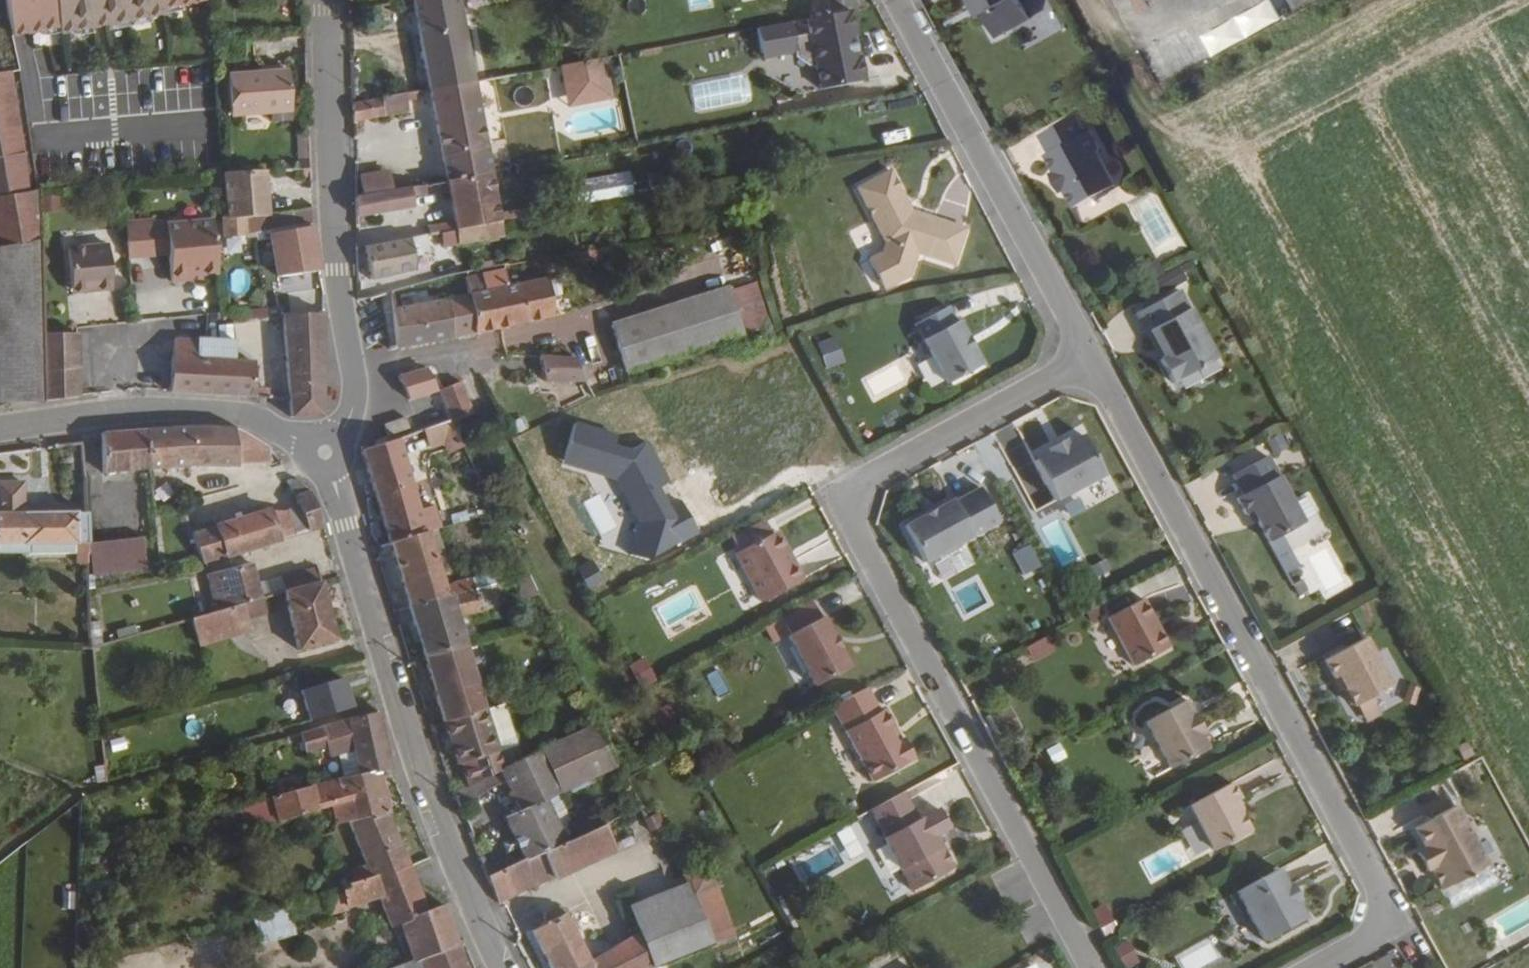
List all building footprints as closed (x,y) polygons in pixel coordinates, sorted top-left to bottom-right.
[(70,0),(1,0),(4,18),(10,40),(58,30),(60,37),(76,34),(70,0)] [(135,0),(70,0),(76,34),(139,22),(135,0)] [(139,22),(204,9),(203,0),(135,0),(139,22)] [(473,79),(458,0),(412,0),(428,87),(473,79)] [(974,4),(978,2),(984,12),(985,11),(998,34),(1031,15),(1023,0),(972,0),(974,4)] [(980,14),(984,12),(978,2),(974,4),(980,14)] [(856,32),(851,8),(807,17),(809,31),(794,34),(791,19),(757,26),(762,55),(795,49),(796,54),(811,64),(816,63),(820,87),(864,78),(860,54),(856,55),(852,33),(856,32)] [(856,32),(852,33),(856,55),(860,54),(856,32)] [(559,63),(569,122),(590,119),(612,115),(601,55),(559,63)] [(376,91),(375,67),(363,68),(365,91),(376,91)] [(36,243),(35,192),(22,194),(21,164),(16,128),(10,89),(14,88),(11,71),(0,73),(0,250),(36,243)] [(282,73),(222,79),(226,119),(265,115),(286,113),(282,73)] [(691,82),(696,109),(750,99),(746,73),(691,82)] [(445,180),(490,171),(473,79),(428,87),(441,157),(445,180)] [(408,109),(405,91),(352,101),(352,120),(408,109)] [(1046,152),(1075,205),(1094,194),(1100,196),(1110,190),(1112,184),(1116,182),(1099,150),(1101,145),(1091,127),(1087,129),(1078,112),(1041,132),(1050,150),(1046,152)] [(286,113),(265,115),(266,125),(287,123),(286,113)] [(307,172),(306,139),(295,139),(297,172),(299,172),(307,172)] [(358,196),(386,191),(382,168),(354,174),(358,196)] [(1052,172),(1061,189),(1065,187),(1056,170),(1052,172)] [(427,225),(429,234),(454,229),(500,221),(490,171),(445,180),(452,219),(427,225)] [(590,202),(635,193),(631,172),(586,180),(590,202)] [(264,218),(262,174),(220,177),(223,222),(218,222),(219,240),(252,236),(252,235),(266,234),(264,218)] [(920,261),(959,271),(969,229),(917,216),(895,175),(856,196),(884,249),(882,257),(872,263),(888,297),(914,285),(920,261)] [(368,213),(407,205),(404,188),(386,191),(355,197),(356,222),(369,218),(368,213)] [(43,210),(61,210),(60,192),(42,192),(43,210)] [(310,227),(309,212),(264,218),(266,234),(307,227),(310,227)] [(200,277),(213,275),(208,220),(124,227),(126,259),(167,255),(170,283),(187,282),(187,278),(200,277)] [(502,233),(500,221),(454,229),(456,242),(502,233)] [(315,274),(307,227),(266,234),(273,281),(315,274)] [(428,251),(425,234),(363,246),(368,276),(414,267),(412,255),(428,251)] [(39,403),(38,340),(36,243),(0,250),(0,408),(39,403)] [(519,260),(516,245),(504,247),(508,262),(519,260)] [(94,292),(110,291),(106,246),(66,250),(69,290),(93,288),(94,292)] [(167,266),(143,268),(145,290),(169,288),(167,266)] [(467,296),(473,332),(497,327),(552,314),(544,277),(506,285),(502,270),(464,278),(467,296)] [(366,351),(398,345),(394,312),(391,290),(368,296),(369,303),(350,307),(352,353),(366,351)] [(1178,290),(1139,310),(1164,356),(1160,358),(1173,381),(1215,359),(1178,290)] [(314,305),(312,291),(289,295),(291,309),(314,305)] [(700,351),(745,337),(729,291),(685,304),(700,351)] [(473,332),(467,296),(432,303),(394,312),(398,345),(465,334),(473,332)] [(627,374),(700,351),(685,304),(612,327),(627,374)] [(1136,312),(1160,358),(1164,356),(1139,310),(1136,312)] [(239,325),(238,314),(229,315),(230,326),(239,325)] [(248,324),(247,314),(238,314),(239,325),(248,324)] [(957,314),(921,333),(946,381),(982,361),(957,314)] [(318,418),(319,318),(319,317),(278,321),(286,401),(288,419),(318,418)] [(837,336),(817,344),(828,370),(848,362),(837,336)] [(39,403),(77,399),(74,337),(38,340),(39,403)] [(231,356),(231,344),(193,340),(193,345),(170,342),(170,343),(168,372),(164,372),(164,381),(168,381),(168,395),(251,400),(251,399),(249,365),(248,365),(248,358),(231,356)] [(539,354),(543,371),(546,381),(586,381),(572,356),(539,354)] [(435,388),(424,367),(398,375),(408,398),(435,388)] [(472,413),(460,380),(439,387),(452,424),(454,426),(460,424),(457,418),(472,413)] [(481,401),(489,398),(485,390),(477,393),(481,401)] [(454,426),(452,424),(449,416),(425,425),(428,436),(454,426)] [(206,429),(143,432),(147,471),(181,469),(195,469),(233,470),(228,431),(206,429)] [(256,465),(265,467),(266,451),(232,432),(230,432),(228,431),(233,470),(234,470),(234,467),(256,465)] [(147,471),(143,432),(98,435),(101,474),(147,471)] [(1036,458),(1058,498),(1105,472),(1083,433),(1068,441),(1052,450),(1036,458)] [(435,502),(419,506),(399,434),(388,439),(363,448),(364,458),(389,542),(427,530),(442,526),(435,502)] [(1049,446),(1052,450),(1068,441),(1066,437),(1049,446)] [(488,511),(494,509),(466,451),(460,440),(455,442),(422,459),(447,512),(475,500),(480,514),(488,511)] [(1268,454),(1231,474),(1242,494),(1235,497),(1244,513),(1251,510),(1267,540),(1304,520),(1268,454)] [(0,483),(0,545),(83,543),(82,539),(81,513),(52,512),(51,504),(17,505),(16,482),(0,483)] [(282,487),(290,499),(305,495),(295,484),(285,484),(286,485),(282,487)] [(999,520),(980,485),(954,499),(953,497),(933,508),(934,510),(926,514),(925,512),(904,523),(924,560),(999,520)] [(291,501),(293,505),(304,534),(319,529),(309,499),(305,495),(290,499),(291,501)] [(264,513),(213,529),(222,559),(304,534),(293,505),(292,505),(293,508),(280,515),(264,515),(264,513)] [(491,519),(498,517),(494,509),(488,511),(491,519)] [(213,529),(188,537),(199,566),(222,559),(213,529)] [(455,579),(443,585),(427,530),(389,542),(402,587),(397,588),(402,602),(406,600),(408,605),(429,599),(451,594),(475,587),(485,585),(481,573),(455,579)] [(777,530),(774,532),(788,558),(791,556),(777,530)] [(788,558),(774,532),(736,552),(762,600),(803,578),(791,556),(788,558)] [(145,570),(144,536),(82,539),(83,543),(84,573),(145,570)] [(1007,553),(1020,577),(1035,569),(1022,545),(1007,553)] [(731,584),(740,579),(729,557),(720,562),(731,584)] [(202,577),(199,579),(208,613),(258,598),(255,588),(248,564),(202,577)] [(276,578),(277,581),(255,588),(258,598),(267,596),(280,592),(316,583),(312,569),(276,578)] [(536,596),(527,576),(511,579),(518,599),(536,596)] [(332,640),(316,583),(280,592),(296,651),(332,640)] [(408,605),(423,655),(466,643),(458,613),(496,604),(491,584),(485,585),(475,587),(451,594),(429,599),(408,605)] [(187,620),(195,649),(244,634),(241,624),(273,615),(267,596),(258,598),(208,613),(187,620)] [(1144,599),(1109,618),(1134,664),(1169,645),(1159,627),(1156,628),(1151,620),(1154,618),(1144,599)] [(807,601),(777,617),(787,635),(816,619),(807,601)] [(787,635),(784,637),(811,687),(847,668),(820,617),(816,619),(787,635)] [(1159,627),(1154,618),(1151,620),(1156,628),(1159,627)] [(1021,647),(1028,662),(1051,652),(1043,636),(1021,647)] [(1355,704),(1391,684),(1366,636),(1325,657),(1335,676),(1339,673),(1346,686),(1355,704)] [(466,643),(423,655),(443,719),(484,705),(466,643)] [(632,662),(638,687),(656,683),(649,658),(632,662)] [(1339,673),(1335,676),(1342,688),(1346,686),(1339,673)] [(325,711),(314,674),(210,705),(221,741),(325,711)] [(879,710),(866,687),(831,705),(872,780),(914,758),(902,737),(901,738),(895,742),(888,729),(894,727),(884,708),(879,710)] [(504,698),(484,705),(497,752),(516,743),(504,698)] [(446,748),(451,745),(463,785),(502,767),(508,763),(515,761),(520,758),(516,743),(497,752),(484,705),(443,719),(449,738),(442,740),(446,748)] [(388,772),(374,714),(291,739),(293,746),(299,746),(301,754),(322,750),(326,759),(348,754),(354,779),(373,775),(388,772)] [(1190,714),(1153,734),(1170,767),(1207,746),(1190,714)] [(593,723),(539,749),(557,791),(612,763),(593,723)] [(895,742),(901,738),(894,727),(888,729),(895,742)] [(1040,749),(1048,766),(1063,759),(1055,742),(1040,749)] [(557,791),(539,749),(520,758),(515,761),(508,763),(502,767),(463,785),(451,791),(458,807),(475,799),(476,792),(503,779),(506,798),(512,796),(517,810),(503,816),(523,859),(563,840),(543,797),(557,791)] [(12,775),(0,771),(0,789),(6,792),(12,775)] [(373,775),(354,779),(334,783),(319,787),(322,803),(337,799),(339,807),(328,810),(333,827),(345,824),(384,816),(373,775)] [(317,780),(319,787),(334,783),(333,776),(317,780)] [(1214,849),(1250,828),(1239,809),(1234,800),(1240,796),(1232,781),(1190,805),(1214,849)] [(314,814),(307,790),(261,803),(267,826),(314,814)] [(918,818),(903,791),(870,809),(885,836),(883,837),(912,890),(952,871),(952,863),(944,847),(938,847),(933,836),(948,827),(938,807),(918,818)] [(1246,806),(1240,796),(1234,800),(1239,809),(1246,806)] [(1456,803),(1416,826),(1427,847),(1433,859),(1429,861),(1432,866),(1441,883),(1444,888),(1489,863),(1474,836),(1476,830),(1470,819),(1463,816),(1456,803)] [(661,825),(655,811),(644,817),(650,830),(661,825)] [(361,868),(341,875),(345,887),(404,866),(386,821),(384,816),(345,824),(361,868)] [(498,901),(614,846),(602,821),(563,840),(523,859),(513,863),(487,876),(498,901)] [(1427,867),(1432,866),(1429,861),(1433,859),(1427,847),(1419,852),(1425,864),(1427,867)] [(438,910),(424,914),(404,866),(345,887),(346,891),(285,908),(287,915),(318,907),(320,915),(375,900),(386,930),(393,928),(407,964),(413,964),(452,947),(438,910)] [(1288,884),(1280,868),(1238,890),(1264,939),(1306,916),(1297,900),(1288,884)] [(731,937),(714,886),(703,876),(686,896),(710,944),(731,937)] [(1297,900),(1301,898),(1292,882),(1288,884),(1297,900)] [(651,967),(656,967),(710,944),(686,896),(629,921),(635,933),(651,967)] [(530,930),(550,967),(651,967),(635,933),(589,962),(568,923),(573,920),(570,914),(564,917),(559,906),(544,914),(543,918),(546,921),(530,930)] [(287,915),(285,908),(248,917),(256,941),(292,932),(287,915)] [(1107,947),(1120,967),(1127,967),(1136,963),(1122,938),(1107,947)] [(1219,966),(1210,940),(1173,952),(1178,967),(1212,967),(1219,966)] [(413,964),(415,967),(460,967),(452,947),(413,964)]
